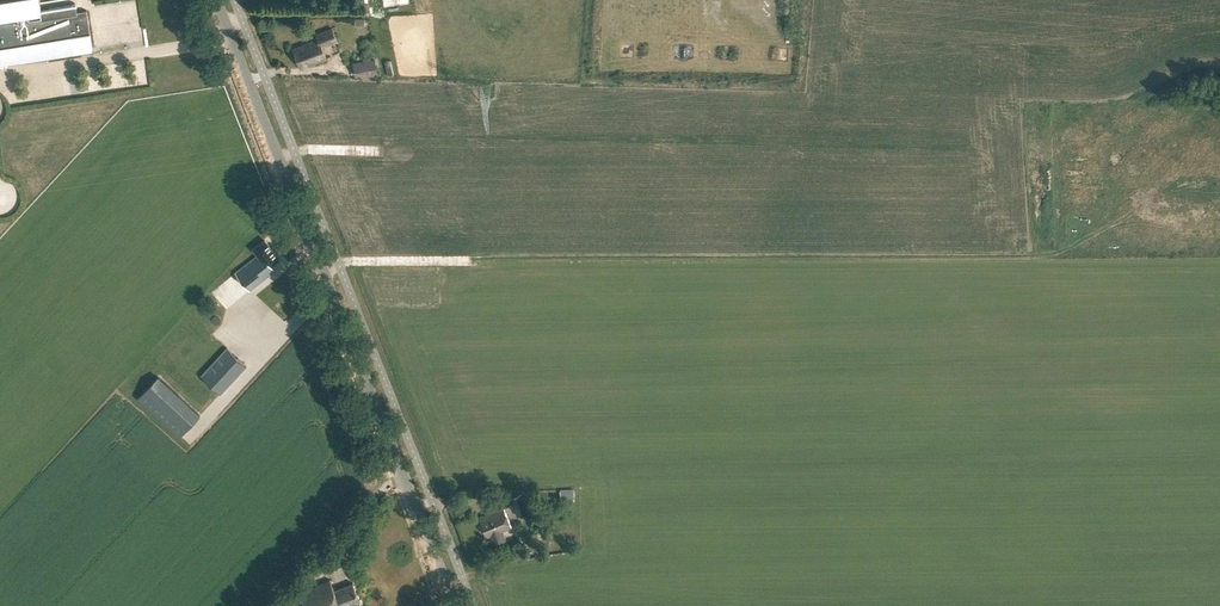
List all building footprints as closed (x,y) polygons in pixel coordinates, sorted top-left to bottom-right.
[(41,8),(24,11),(24,13),(25,17),(0,21),(0,60),(74,49),(68,11),(41,15),(41,10),(41,8)] [(293,48),(300,68),(326,57),(320,44),(336,38),(331,27),(316,34),(317,38),(293,48)] [(351,61),(354,77),(376,73),(373,57),(351,61)] [(257,252),(234,271),(250,290),(275,269),(270,263),(279,255),(265,239),(254,248),(257,252)] [(216,337),(190,366),(221,394),(247,366),(216,337)] [(533,502),(530,496),(524,499),(522,493),(509,498),(517,516),(529,511),(527,505),(533,502)] [(479,517),(487,536),(490,535),(494,543),(506,539),(502,530),(511,527),(503,507),(479,517)] [(347,605),(360,605),(358,601),(359,600),(351,581),(333,589),(328,577),(299,589),(306,605),(345,605),(347,605)]
